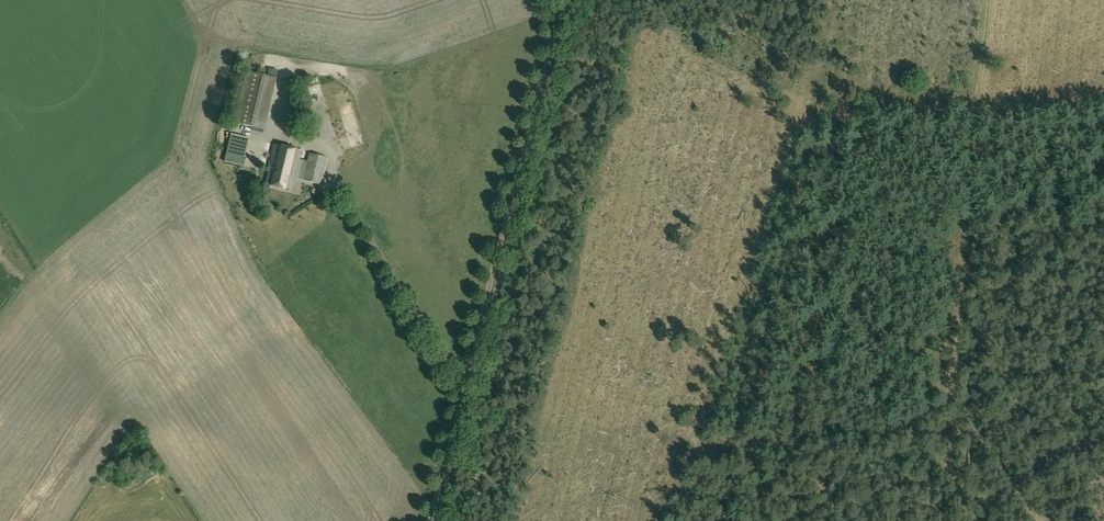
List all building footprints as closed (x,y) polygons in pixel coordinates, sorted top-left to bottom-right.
[(265,130),(278,78),(245,71),(233,122),(265,130)] [(310,82),(312,90),(320,87),(318,80),(310,82)] [(226,159),(244,161),(248,134),(230,132),(226,159)] [(265,143),(262,157),(268,159),(272,145),(265,143)] [(320,185),(327,158),(275,145),(265,184),(291,191),(295,178),(303,180),(320,185)]
